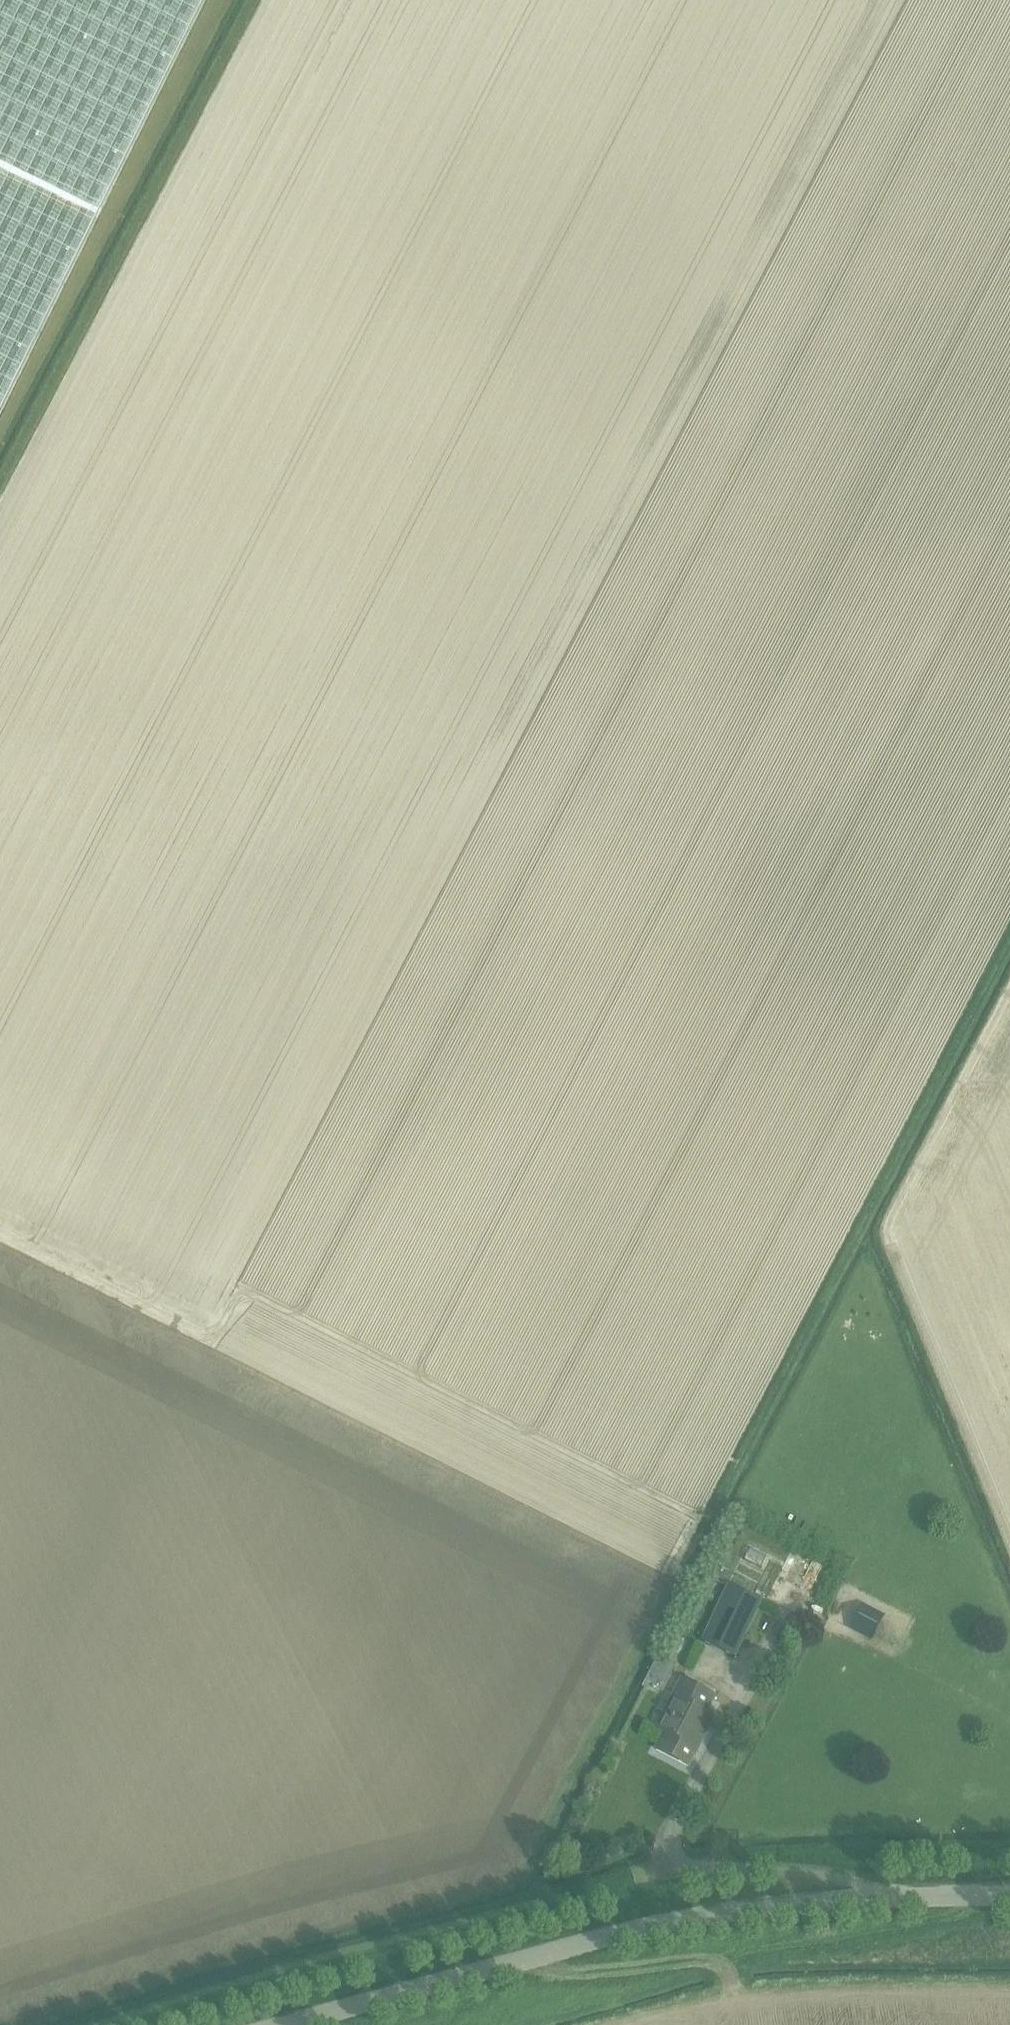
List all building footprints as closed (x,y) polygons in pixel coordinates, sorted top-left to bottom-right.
[(205,0),(0,0),(0,414),(205,0)] [(734,1657),(760,1601),(728,1586),(701,1642),(734,1657)] [(850,1630),(870,1641),(884,1615),(863,1604),(850,1630)] [(700,1722),(713,1696),(681,1680),(663,1716),(671,1720),(656,1750),(687,1766),(708,1726),(700,1722)]
